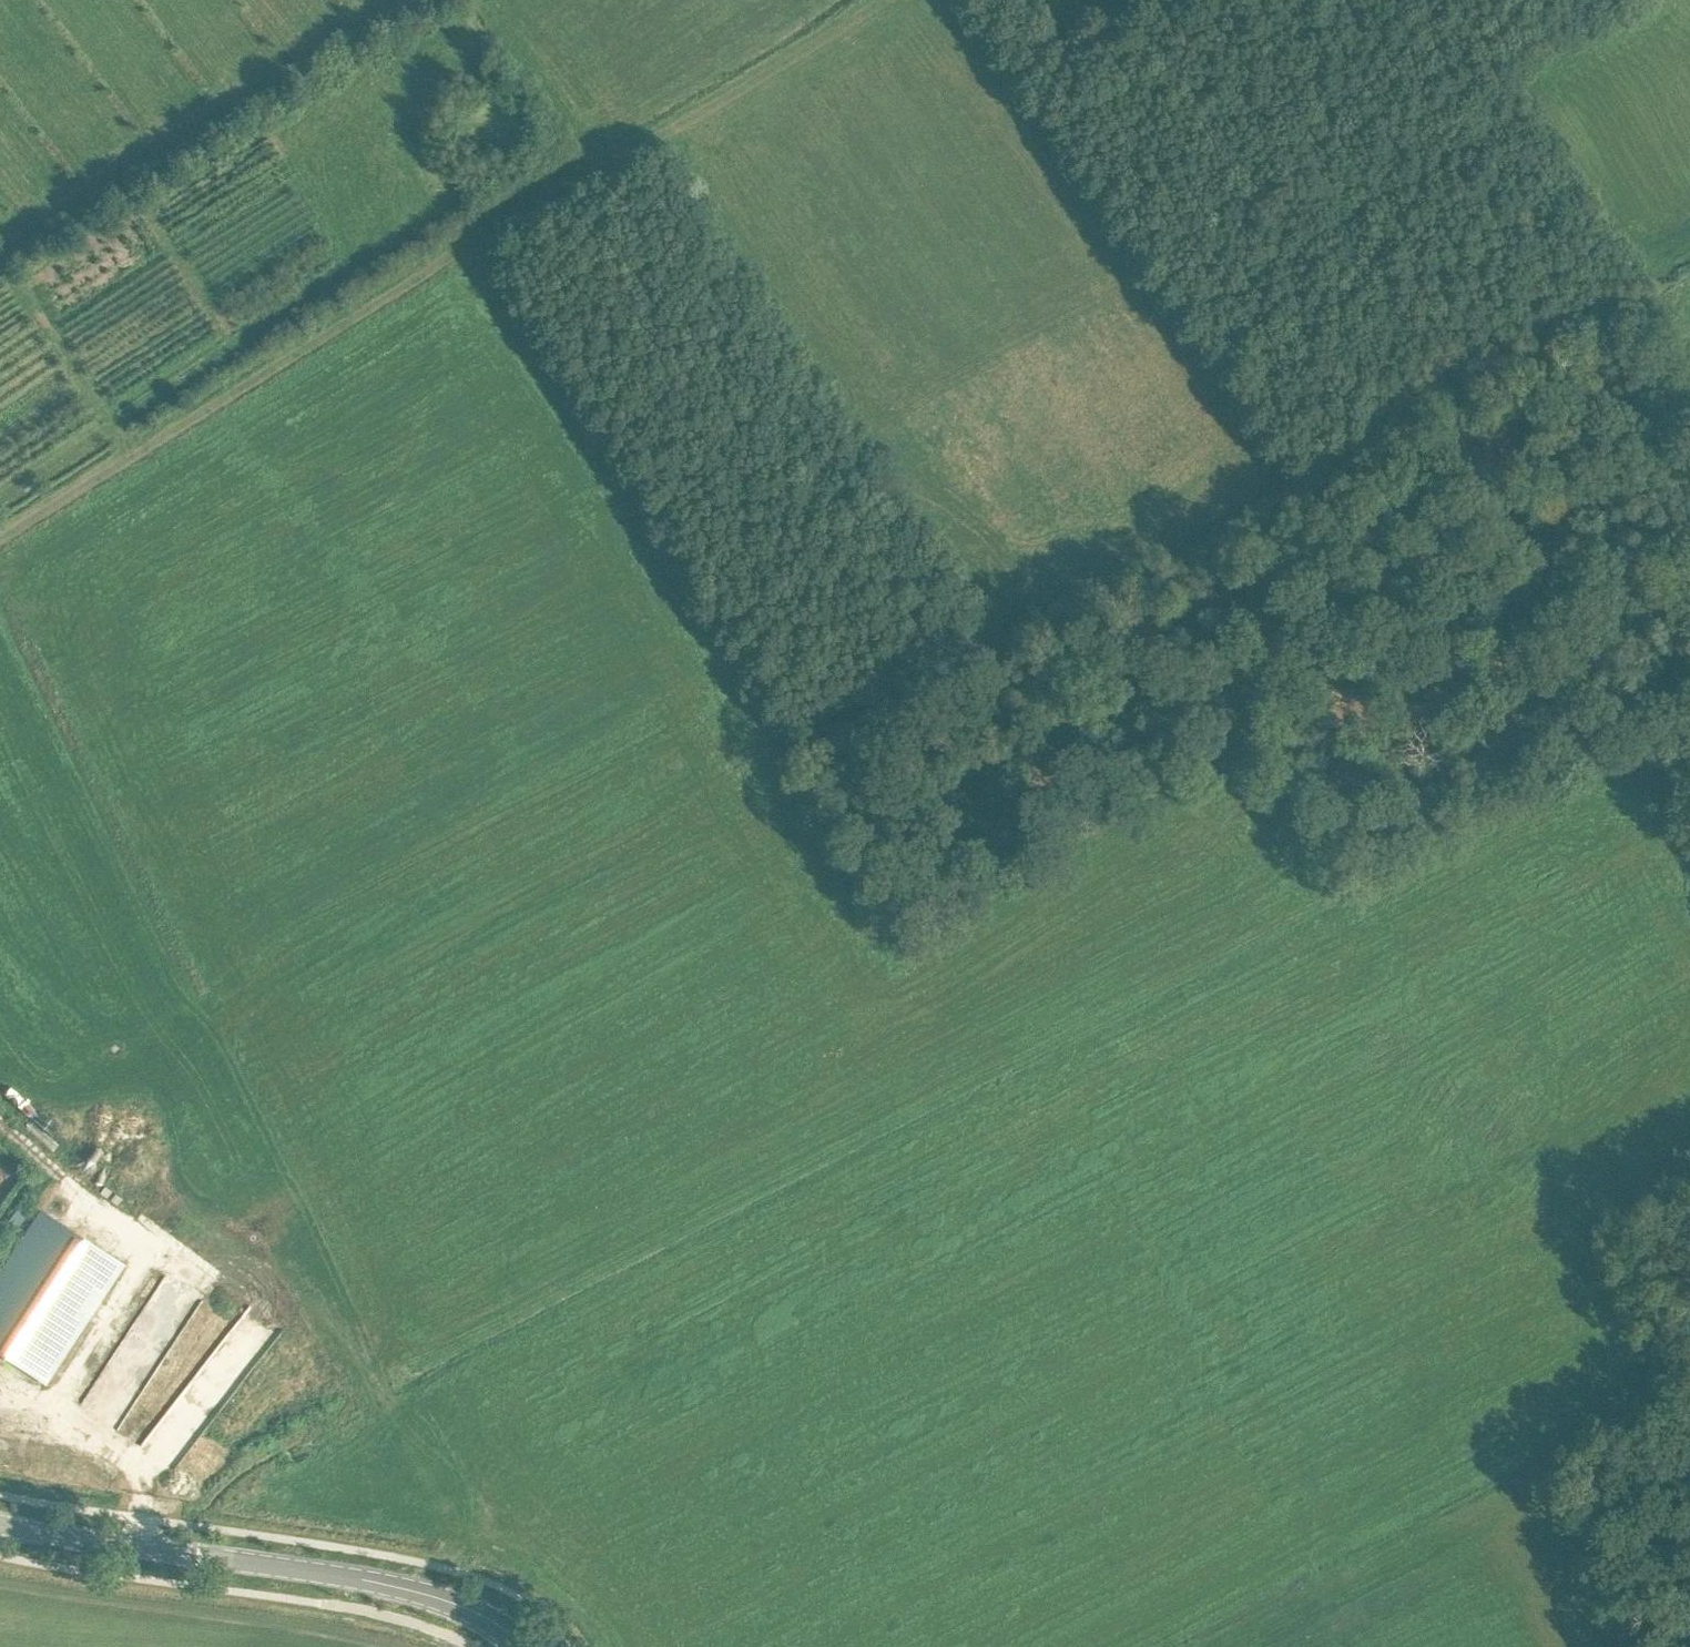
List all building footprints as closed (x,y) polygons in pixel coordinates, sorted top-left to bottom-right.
[(0,1272),(0,1353),(45,1383),(121,1266),(40,1212),(0,1272)]
